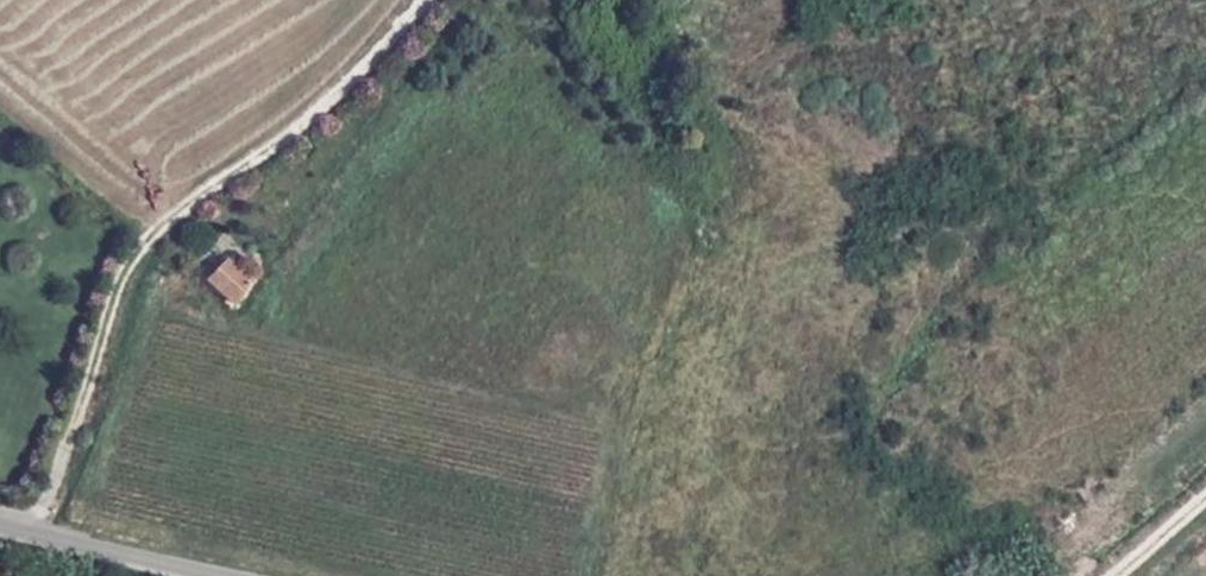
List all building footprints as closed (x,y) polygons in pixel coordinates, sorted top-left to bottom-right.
[(228,259),(211,275),(234,295),(250,279),(228,259)]
